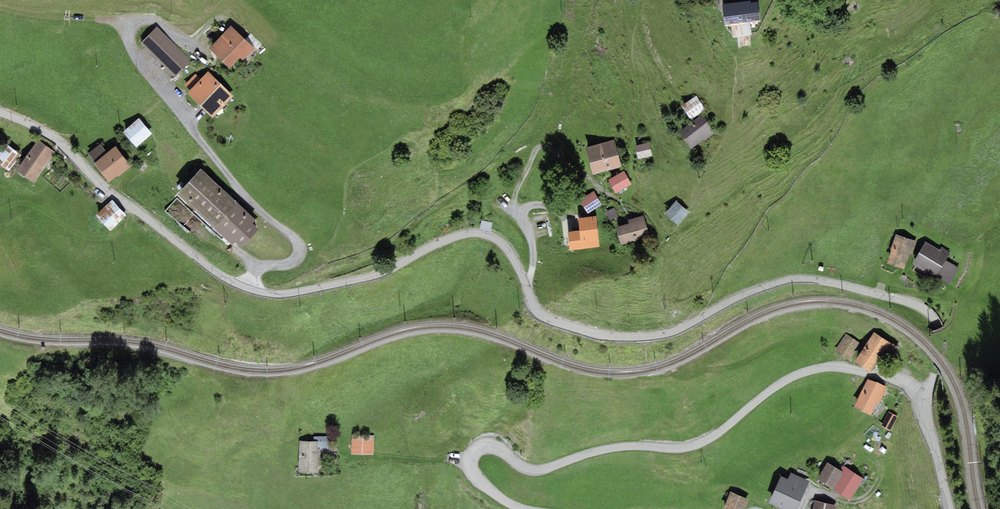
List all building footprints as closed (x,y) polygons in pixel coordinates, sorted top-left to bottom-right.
[(758,2),(722,6),(725,25),(731,24),(732,38),(737,37),(739,47),(751,45),(750,35),(752,35),(750,22),(760,20),(758,2)] [(231,25),(209,48),(230,67),(239,57),(242,60),(255,48),(231,25)] [(141,42),(175,77),(192,61),(157,26),(141,42)] [(233,96),(207,71),(187,92),(214,117),(233,96)] [(696,95),(681,106),(691,120),(706,109),(696,95)] [(702,114),(679,132),(692,148),(704,139),(705,141),(715,133),(710,126),(711,125),(702,114)] [(152,133),(139,118),(123,132),(136,147),(152,133)] [(614,139),(585,147),(592,174),(621,167),(614,139)] [(56,153),(38,140),(16,170),(34,183),(56,153)] [(22,155),(5,142),(0,149),(0,164),(9,171),(22,155)] [(650,142),(635,145),(638,159),(652,156),(650,142)] [(95,162),(107,152),(100,144),(88,153),(95,162)] [(107,152),(95,162),(94,163),(109,182),(118,175),(119,176),(132,166),(116,146),(107,152)] [(256,219),(201,168),(177,194),(232,244),(235,241),(242,247),(259,229),(253,223),(256,219)] [(624,171),(608,180),(616,194),(632,184),(624,171)] [(594,191),(579,200),(588,214),(602,205),(594,191)] [(127,215),(112,199),(96,215),(110,231),(127,215)] [(690,212),(677,200),(665,213),(678,225),(690,212)] [(615,207),(606,211),(610,220),(619,216),(615,207)] [(629,223),(616,227),(620,244),(650,237),(644,215),(628,219),(629,223)] [(579,230),(567,232),(569,250),(599,246),(596,216),(578,218),(579,230)] [(917,241),(896,234),(890,250),(891,250),(887,263),(904,269),(909,253),(912,254),(917,241)] [(936,278),(951,253),(942,247),(940,250),(926,241),(912,263),(936,278)] [(874,332),(854,361),(869,372),(879,357),(889,342),(874,332)] [(834,351),(849,361),(861,343),(846,333),(834,351)] [(900,349),(889,342),(879,357),(890,364),(900,349)] [(868,379),(854,406),(871,415),(877,402),(879,403),(887,387),(868,379)] [(898,416),(889,412),(881,426),(890,431),(898,416)] [(374,436),(351,435),(351,454),(374,454),(374,436)] [(328,436),(314,436),(313,441),(318,441),(318,448),(320,448),(320,449),(328,449),(328,436)] [(313,441),(299,441),(299,472),(318,472),(318,458),(320,458),(320,449),(320,448),(318,448),(318,441),(313,441)] [(833,488),(844,472),(839,469),(827,462),(817,479),(833,488)] [(842,465),(839,469),(844,472),(833,488),(850,499),(864,479),(842,465)] [(782,508),(797,508),(810,481),(791,472),(788,479),(781,476),(769,503),(782,508)] [(750,499),(731,491),(724,508),(745,508),(750,499)] [(815,500),(813,508),(835,508),(835,505),(815,500)]
